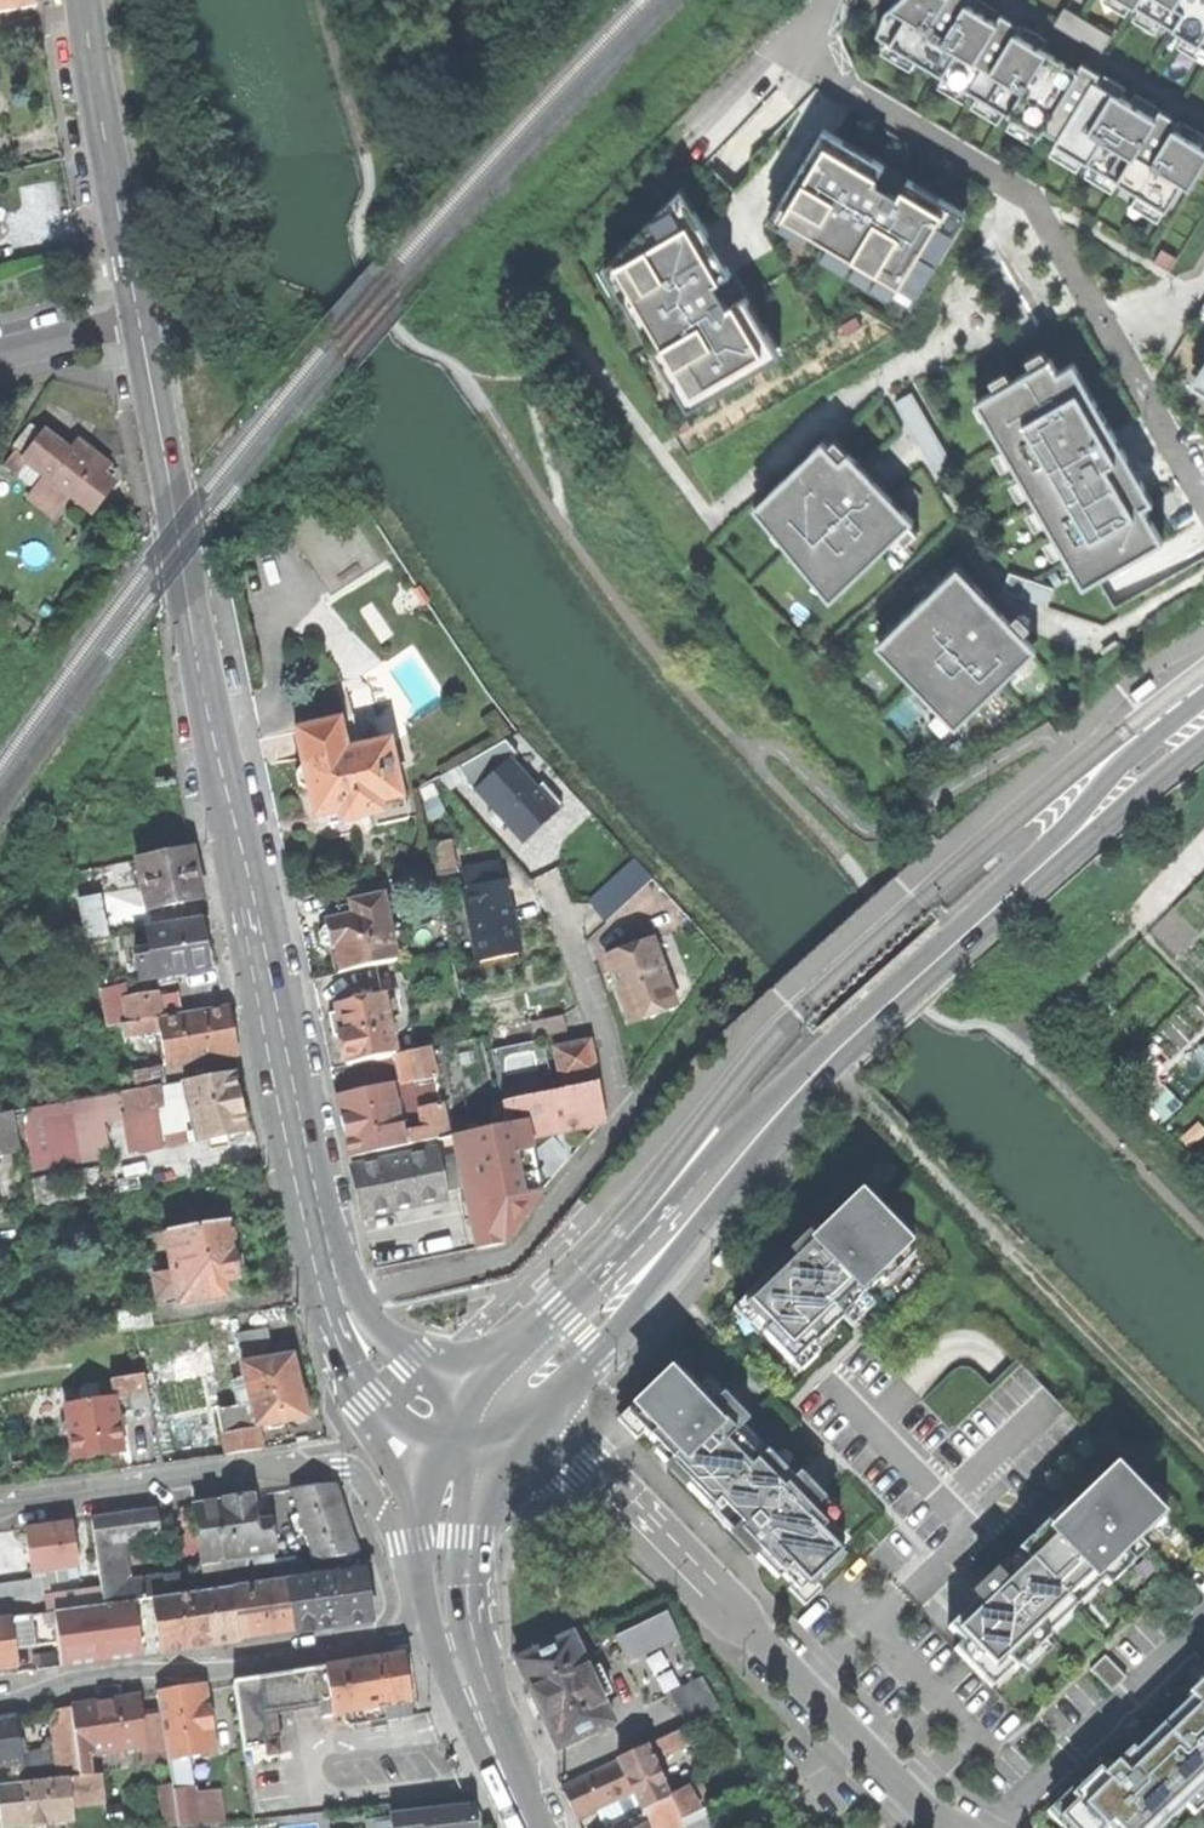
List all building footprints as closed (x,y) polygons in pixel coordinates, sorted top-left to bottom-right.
[(37,7),(36,0),(0,0),(0,13),(37,7)] [(1203,164),(1203,148),(966,0),(914,0),(889,40),(1172,216),(1203,164)] [(1203,54),(1203,0),(1116,0),(1203,54)] [(1069,5),(1058,21),(1105,49),(1115,32),(1069,5)] [(607,266),(690,410),(864,314),(902,330),(971,212),(824,126),(771,209),(826,252),(748,293),(683,187),(607,266)] [(1083,361),(1065,371),(1058,358),(979,401),(1083,592),(1162,549),(1143,516),(1161,506),(1083,361)] [(1194,385),(1203,391),(1203,368),(1194,385)] [(21,447),(31,455),(46,436),(32,426),(13,449),(17,452),(21,447)] [(46,476),(52,480),(72,455),(47,435),(46,436),(31,455),(27,460),(46,476)] [(834,436),(759,509),(836,604),(920,524),(834,436)] [(72,496),(92,512),(114,484),(107,479),(97,470),(102,463),(92,455),(80,445),(72,455),(52,480),(72,496)] [(36,488),(46,476),(27,460),(31,455),(21,447),(17,452),(7,465),(36,488)] [(113,471),(102,463),(97,470),(107,479),(113,471)] [(50,524),(72,496),(52,480),(46,476),(36,488),(31,494),(38,499),(30,509),(50,524)] [(962,570),(880,647),(960,732),(1042,654),(962,570)] [(1136,701),(1139,705),(1159,688),(1153,681),(1137,694),(1133,697),(1136,701)] [(302,762),(361,749),(353,717),(295,730),(302,762)] [(385,743),(361,749),(302,762),(304,767),(300,768),(297,774),(299,786),(304,789),(308,788),(311,802),(314,818),(317,818),(327,815),(329,825),(374,815),(382,813),(374,778),(392,774),(385,743)] [(464,765),(482,786),(499,771),(484,754),(464,765)] [(482,786),(477,791),(498,814),(522,841),(554,812),(509,762),(499,771),(482,786)] [(400,809),(392,774),(374,778),(382,813),(374,815),(376,827),(407,820),(404,809),(400,809)] [(419,789),(426,803),(450,791),(439,778),(419,789)] [(319,827),(329,825),(327,815),(317,818),(319,827)] [(434,870),(436,877),(455,873),(448,841),(429,845),(434,870)] [(149,911),(205,899),(200,877),(194,847),(138,859),(149,911)] [(592,903),(608,920),(653,879),(637,862),(592,903)] [(463,871),(467,890),(504,883),(500,864),(489,866),(463,871)] [(504,883),(467,890),(481,961),(518,954),(510,916),(504,883)] [(376,966),(396,962),(383,896),(348,903),(349,905),(351,917),(337,920),(323,923),(324,927),(321,928),(317,933),(318,942),(325,946),(329,945),(330,951),(332,950),(334,959),(337,974),(376,966)] [(90,937),(108,934),(101,898),(83,902),(90,937)] [(334,908),(337,920),(351,917),(349,905),(334,908)] [(206,943),(203,922),(149,931),(152,950),(157,979),(211,970),(206,943)] [(652,941),(625,951),(629,963),(656,953),(652,941)] [(142,981),(157,979),(152,950),(138,952),(142,981)] [(605,958),(610,970),(629,963),(625,951),(605,958)] [(623,1006),(629,1024),(676,1006),(656,953),(629,963),(610,970),(617,991),(615,992),(617,998),(620,1007),(623,1006)] [(401,982),(396,962),(376,966),(381,992),(396,989),(394,984),(401,982)] [(145,994),(150,1020),(160,1018),(184,1014),(180,994),(160,997),(159,992),(145,994)] [(130,1023),(150,1020),(145,994),(125,998),(130,1023)] [(350,999),(351,1005),(372,1000),(370,995),(350,999)] [(345,1059),(346,1065),(394,1055),(385,1012),(394,1010),(392,1002),(383,1004),(382,998),(372,1000),(351,1005),(334,1008),(335,1014),(340,1037),(345,1059)] [(228,1010),(161,1022),(162,1031),(169,1067),(236,1055),(232,1031),(228,1010)] [(337,1037),(340,1037),(335,1014),(327,1016),(330,1026),(332,1038),(337,1037)] [(522,1024),(525,1040),(567,1032),(563,1015),(522,1024)] [(161,1022),(160,1018),(150,1020),(130,1023),(122,1025),(125,1038),(162,1031),(161,1022)] [(537,1040),(497,1045),(500,1076),(540,1071),(537,1040)] [(589,1042),(555,1050),(561,1079),(595,1072),(589,1042)] [(428,1048),(394,1055),(400,1086),(435,1079),(428,1048)] [(133,1074),(136,1091),(160,1086),(166,1085),(162,1068),(133,1074)] [(232,1072),(184,1082),(195,1133),(187,1135),(189,1144),(207,1140),(226,1136),(244,1132),(238,1103),(232,1072)] [(503,1103),(508,1124),(525,1120),(602,1103),(598,1083),(503,1103)] [(164,1107),(160,1086),(136,1091),(122,1094),(126,1114),(164,1107)] [(389,1087),(336,1099),(343,1129),(350,1158),(403,1147),(400,1134),(389,1087)] [(605,1118),(602,1103),(525,1120),(528,1135),(605,1118)] [(421,1111),(425,1129),(427,1141),(437,1139),(448,1136),(441,1106),(421,1111)] [(14,1113),(0,1115),(0,1135),(17,1131),(14,1113)] [(508,1124),(453,1136),(457,1156),(466,1194),(477,1248),(491,1246),(503,1244),(540,1191),(528,1135),(525,1120),(508,1124)] [(425,1129),(400,1134),(403,1147),(422,1142),(427,1141),(425,1129)] [(17,1131),(0,1135),(0,1143),(2,1155),(21,1152),(17,1131)] [(229,1148),(226,1136),(207,1140),(209,1152),(229,1148)] [(453,1136),(448,1136),(437,1139),(440,1160),(457,1156),(453,1136)] [(422,1142),(425,1153),(435,1150),(437,1160),(440,1160),(437,1139),(427,1141),(422,1142)] [(425,1153),(352,1169),(357,1194),(362,1216),(445,1198),(437,1160),(435,1150),(425,1153)] [(449,1198),(466,1194),(457,1156),(440,1160),(449,1198)] [(31,1205),(29,1194),(0,1200),(0,1211),(31,1205)] [(795,1249),(751,1290),(756,1295),(743,1307),(765,1330),(761,1333),(790,1364),(811,1344),(813,1346),(843,1317),(841,1315),(847,1309),(879,1279),(874,1273),(905,1244),(872,1209),(868,1212),(855,1198),(815,1236),(813,1235),(797,1251),(795,1249)] [(232,1220),(167,1232),(174,1275),(178,1294),(180,1305),(228,1296),(225,1280),(236,1278),(242,1277),(237,1250),(232,1220)] [(731,1242),(727,1239),(711,1260),(719,1266),(731,1249),(734,1245),(731,1242)] [(914,1253),(905,1244),(874,1273),(879,1279),(883,1283),(914,1253)] [(160,1298),(178,1294),(174,1275),(156,1279),(160,1298)] [(237,1285),(236,1278),(225,1280),(228,1296),(239,1294),(237,1285)] [(116,1314),(119,1333),(153,1327),(150,1308),(116,1314)] [(237,1334),(241,1351),(272,1344),(269,1328),(237,1334)] [(293,1355),(244,1365),(252,1404),(257,1427),(306,1416),(299,1386),(293,1355)] [(666,1372),(633,1404),(637,1408),(628,1416),(656,1445),(658,1447),(674,1464),(669,1468),(749,1551),(751,1553),(758,1547),(765,1554),(762,1556),(781,1575),(798,1592),(810,1581),(814,1586),(844,1557),(819,1531),(837,1514),(822,1499),(816,1505),(792,1480),(784,1488),(732,1435),(740,1427),(716,1402),(723,1396),(708,1381),(690,1398),(666,1372)] [(110,1380),(113,1397),(129,1394),(132,1408),(150,1404),(145,1374),(110,1380)] [(747,1421),(723,1396),(716,1402),(740,1427),(747,1421)] [(66,1405),(75,1459),(101,1455),(122,1451),(113,1397),(66,1405)] [(261,1448),(257,1427),(252,1404),(218,1411),(227,1455),(261,1448)] [(792,1480),(740,1427),(732,1435),(784,1488),(792,1480)] [(653,1452),(669,1468),(674,1464),(658,1447),(653,1452)] [(1114,1466),(1107,1472),(1120,1485),(1127,1479),(1114,1466)] [(953,1649),(981,1678),(1003,1657),(1012,1667),(1015,1670),(1051,1636),(1048,1632),(1039,1623),(1092,1572),(1101,1581),(1107,1587),(1133,1563),(1125,1554),(1139,1541),(1128,1530),(1155,1504),(1129,1477),(1127,1479),(1120,1485),(1107,1472),(1078,1500),(1064,1514),(1059,1509),(1052,1515),(1017,1549),(1018,1550),(991,1577),(993,1579),(987,1584),(976,1595),(978,1597),(947,1626),(962,1641),(953,1649)] [(798,1474),(792,1480),(816,1505),(822,1499),(798,1474)] [(335,1485),(292,1490),(316,1560),(358,1553),(346,1517),(335,1485)] [(267,1495),(252,1497),(255,1512),(269,1510),(267,1495)] [(1073,1495),(1059,1509),(1064,1514),(1078,1500),(1073,1495)] [(225,1501),(194,1505),(202,1562),(222,1560),(224,1571),(236,1569),(234,1558),(276,1552),(271,1522),(256,1524),(255,1512),(252,1497),(225,1501)] [(1166,1515),(1155,1504),(1128,1530),(1139,1541),(1166,1515)] [(269,1510),(255,1512),(256,1524),(271,1522),(269,1510)] [(92,1520),(102,1589),(104,1606),(153,1599),(195,1593),(192,1574),(125,1584),(120,1550),(119,1543),(126,1542),(158,1537),(154,1512),(92,1520)] [(49,1527),(27,1529),(32,1573),(47,1572),(67,1569),(78,1568),(72,1524),(49,1527)] [(1147,1549),(1139,1541),(1125,1554),(1133,1563),(1147,1549)] [(776,1579),(781,1575),(762,1556),(765,1554),(758,1547),(751,1553),(776,1579)] [(276,1563),(277,1566),(279,1582),(286,1581),(298,1579),(297,1571),(295,1560),(276,1563)] [(251,1570),(253,1585),(279,1582),(277,1566),(251,1570)] [(68,1581),(67,1569),(47,1572),(48,1584),(68,1581)] [(298,1579),(286,1581),(288,1595),(294,1633),(371,1622),(368,1598),(364,1570),(305,1578),(298,1579)] [(304,1570),(297,1571),(298,1579),(305,1578),(304,1570)] [(1048,1632),(1101,1581),(1092,1572),(1039,1623),(1048,1632)] [(253,1585),(252,1585),(254,1600),(288,1595),(286,1581),(279,1582),(253,1585)] [(0,1588),(0,1621),(10,1619),(46,1614),(44,1597),(42,1582),(0,1588)] [(252,1585),(232,1588),(239,1641),(259,1638),(254,1600),(252,1585)] [(232,1588),(195,1593),(153,1599),(155,1613),(161,1652),(201,1646),(239,1641),(232,1588)] [(102,1589),(44,1597),(46,1614),(54,1613),(104,1606),(102,1589)] [(294,1633),(288,1595),(254,1600),(259,1638),(294,1633)] [(153,1599),(104,1606),(54,1613),(58,1638),(58,1645),(136,1634),(133,1616),(155,1613),(153,1599)] [(613,1638),(624,1659),(676,1633),(666,1612),(613,1638)] [(54,1613),(46,1614),(10,1619),(14,1645),(58,1638),(54,1613)] [(1178,1630),(1187,1622),(1181,1616),(1172,1624),(1178,1630)] [(0,1621),(0,1670),(17,1668),(14,1645),(10,1619),(0,1621)] [(536,1705),(556,1748),(613,1722),(601,1696),(610,1693),(599,1669),(593,1672),(587,1658),(583,1659),(572,1634),(516,1660),(536,1705)] [(404,1655),(326,1667),(332,1703),(334,1715),(344,1713),(385,1707),(411,1703),(410,1700),(405,1664),(404,1655)] [(1111,1693),(1126,1678),(1104,1656),(1089,1670),(1111,1693)] [(990,1688),(1012,1667),(1003,1657),(981,1678),(990,1688)] [(410,1663),(405,1664),(410,1700),(416,1699),(413,1683),(410,1663)] [(234,1681),(239,1717),(274,1712),(332,1703),(326,1667),(234,1681)] [(1194,1677),(1181,1690),(1190,1699),(1133,1753),(1130,1749),(1122,1757),(1113,1766),(1108,1761),(1073,1793),(1067,1792),(1046,1812),(1061,1827),(1161,1827),(1178,1811),(1184,1806),(1193,1816),(1203,1805),(1203,1668),(1194,1677)] [(703,1677),(670,1694),(687,1726),(719,1709),(703,1677)] [(181,1691),(157,1695),(167,1760),(189,1757),(215,1753),(205,1688),(181,1691)] [(101,1705),(71,1709),(76,1744),(77,1755),(88,1753),(144,1746),(138,1700),(101,1705)] [(413,1717),(411,1703),(385,1707),(387,1721),(413,1717)] [(384,1725),(387,1721),(385,1707),(344,1713),(345,1722),(351,1726),(371,1723),(376,1726),(384,1725)] [(50,1711),(55,1747),(76,1744),(71,1709),(50,1711)] [(279,1745),(274,1712),(239,1717),(244,1750),(267,1747),(279,1745)] [(0,1721),(0,1767),(16,1765),(21,1764),(20,1752),(18,1741),(15,1719),(0,1721)] [(682,1727),(642,1747),(648,1759),(688,1740),(682,1727)] [(16,1765),(18,1785),(68,1778),(80,1776),(77,1755),(76,1744),(55,1747),(48,1748),(50,1760),(21,1764),(16,1765)] [(280,1755),(279,1745),(267,1747),(269,1756),(280,1755)] [(667,1796),(648,1759),(642,1747),(617,1759),(618,1761),(633,1791),(643,1810),(656,1804),(668,1798),(667,1796)] [(48,1748),(25,1751),(20,1752),(21,1764),(50,1760),(48,1748)] [(91,1775),(88,1753),(77,1755),(80,1776),(91,1775)] [(189,1757),(167,1760),(178,1827),(185,1827),(200,1826),(195,1794),(189,1757)] [(170,1796),(165,1761),(150,1764),(155,1798),(170,1796)] [(577,1819),(633,1791),(618,1761),(562,1789),(568,1801),(577,1819)] [(245,1767),(248,1783),(279,1779),(277,1763),(245,1767)] [(101,1774),(91,1775),(80,1776),(68,1778),(72,1806),(105,1801),(101,1774)] [(74,1820),(72,1806),(68,1778),(18,1785),(0,1787),(0,1793),(2,1807),(5,1827),(10,1827),(74,1820)] [(686,1786),(667,1796),(668,1798),(670,1797),(681,1819),(698,1811),(686,1786)] [(202,1798),(195,1794),(200,1826),(206,1825),(202,1798)] [(668,1798),(656,1804),(667,1827),(686,1827),(681,1819),(670,1797),(668,1798)] [(105,1801),(72,1806),(74,1820),(75,1827),(109,1827),(105,1801)] [(656,1804),(643,1810),(639,1812),(647,1827),(667,1827),(656,1804)] [(391,1827),(474,1827),(473,1824),(472,1808),(390,1817),(391,1827)] [(639,1812),(607,1827),(647,1827),(639,1812)]
